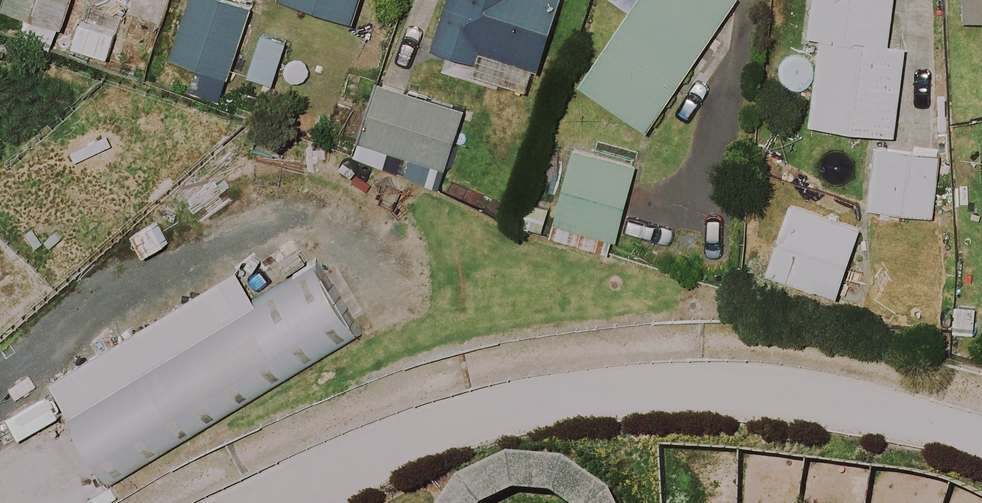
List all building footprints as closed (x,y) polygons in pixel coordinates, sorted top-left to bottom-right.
[(130,12),(167,24),(174,0),(134,0),(130,12)] [(225,0),(195,0),(174,59),(226,77),(250,9),(225,0)] [(281,1),(353,25),(361,0),(282,0),(281,1)] [(432,52),(479,67),(483,55),(540,73),(564,0),(449,0),(432,52)] [(582,85),(648,130),(737,0),(639,0),(582,85)] [(810,42),(823,43),(812,126),(895,137),(907,49),(889,47),(895,0),(816,0),(810,42)] [(965,20),(981,20),(981,0),(964,0),(965,20)] [(462,116),(378,88),(360,142),(443,171),(462,116)] [(939,153),(874,147),(867,209),(932,216),(939,153)] [(636,168),(577,151),(552,237),(611,255),(636,168)] [(860,226),(790,204),(769,271),(839,293),(860,226)] [(321,264),(75,416),(115,482),(365,333),(321,264)] [(487,464),(471,475),(458,487),(448,502),(447,502),(628,502),(619,489),(606,476),(591,466),(575,458),(557,453),(539,451),(521,452),(503,457),(498,459),(487,464)]
